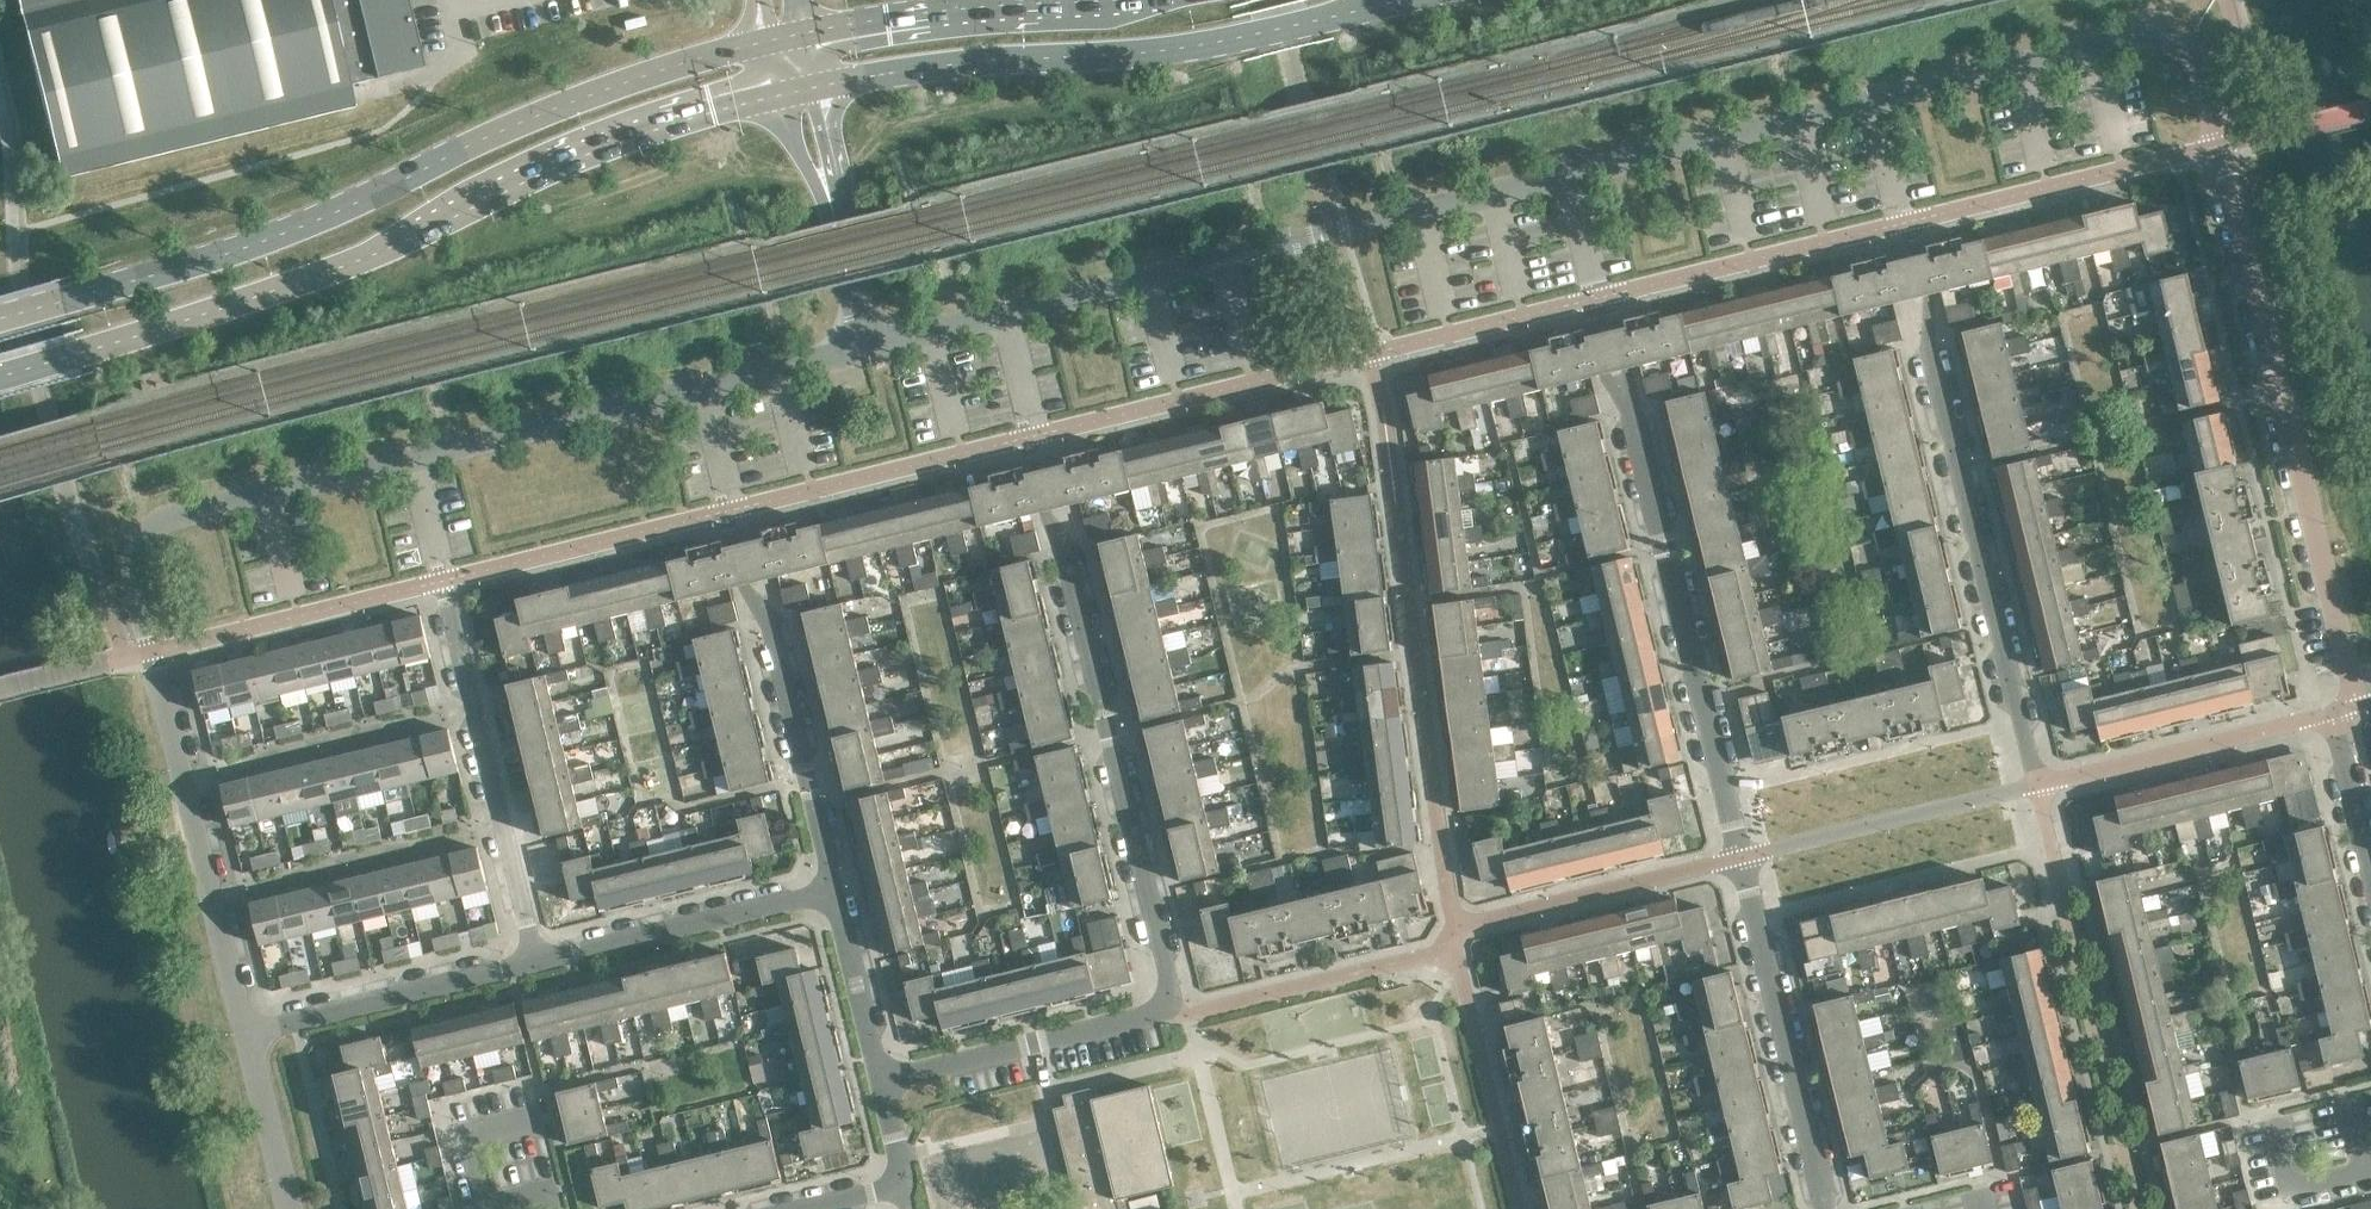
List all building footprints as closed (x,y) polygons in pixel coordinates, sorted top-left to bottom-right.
[(50,135),(61,179),(356,107),(351,87),(350,84),(425,66),(422,55),(408,0),(17,0),(50,135)] [(2118,200),(2107,202),(2123,270),(2131,268),(2126,247),(2142,243),(2145,242),(2138,217),(2135,203),(2120,206),(2118,200)] [(2123,270),(2107,202),(2096,205),(2098,212),(2084,215),(2093,255),(2110,251),(2115,272),(2123,270)] [(2163,211),(2138,217),(2145,242),(2142,243),(2145,257),(2173,250),(2163,211)] [(2068,212),(2057,215),(2073,282),(2081,280),(2076,259),(2093,255),(2084,215),(2070,219),(2068,212)] [(2073,282),(2057,215),(2046,217),(2048,224),(2034,228),(2043,267),(2060,263),(2065,284),(2073,282)] [(2018,224),(2007,227),(2023,294),(2031,292),(2026,271),(2043,267),(2034,228),(2020,231),(2018,224)] [(2023,294),(2007,227),(1996,229),(1997,236),(1983,240),(1993,279),(2010,275),(2015,296),(2023,294)] [(1938,241),(1939,243),(1930,246),(1932,253),(1918,256),(1884,264),(1882,258),(1873,260),(1872,257),(1856,261),(1856,264),(1845,266),(1847,273),(1833,277),(1842,316),(1928,295),(1993,279),(1983,240),(1969,243),(1967,236),(1956,239),(1955,237),(1938,241)] [(2165,264),(2168,274),(2178,271),(2175,261),(2165,264)] [(1817,273),(1805,276),(1821,343),(1830,341),(1825,320),(1842,316),(1833,277),(1818,280),(1817,273)] [(2131,306),(2133,315),(2194,301),(2192,293),(2196,292),(2191,273),(2148,284),(2152,301),(2131,306)] [(1821,343),(1805,276),(1794,279),(1796,286),(1782,289),(1792,329),(1808,325),(1813,345),(1821,343)] [(1767,286),(1755,288),(1772,355),(1780,353),(1775,333),(1792,329),(1782,289),(1768,292),(1767,286)] [(1772,355),(1755,288),(1744,291),(1746,298),(1732,301),(1741,341),(1758,337),(1763,357),(1772,355)] [(1717,298),(1705,300),(1721,368),(1729,366),(1724,345),(1741,341),(1732,301),(1718,304),(1717,298)] [(1721,368),(1705,300),(1694,303),(1696,310),(1681,314),(1691,353),(1708,349),(1713,370),(1721,368)] [(2195,308),(2194,301),(2133,315),(2135,323),(2156,318),(2161,335),(2204,325),(2200,307),(2195,308)] [(1970,303),(1945,308),(1950,328),(1975,322),(1970,303)] [(1637,315),(1637,317),(1628,319),(1630,326),(1611,330),(1582,338),(1581,331),(1571,334),(1570,331),(1554,335),(1554,338),(1543,340),(1545,348),(1531,351),(1540,390),(1592,377),(1620,368),(1691,353),(1681,314),(1667,317),(1665,310),(1654,313),(1653,311),(1637,315)] [(1902,339),(1897,320),(1872,326),(1877,346),(1902,339)] [(2000,323),(1977,329),(1957,334),(1962,352),(1966,352),(1968,359),(2028,344),(2026,336),(2005,341),(2000,323)] [(2208,342),(2204,325),(2161,335),(2165,352),(2144,357),(2146,365),(2206,350),(2204,343),(2208,342)] [(2030,352),(2028,344),(1968,359),(1969,366),(1965,367),(1970,385),(2013,374),(2009,358),(2030,352)] [(1514,347),(1503,350),(1520,417),(1528,415),(1523,394),(1540,390),(1531,351),(1516,355),(1514,347)] [(1901,367),(1896,348),(1853,359),(1858,377),(1837,382),(1839,390),(1899,376),(1897,369),(1901,367)] [(1520,417),(1503,350),(1492,353),(1494,360),(1480,363),(1490,402),(1506,398),(1511,419),(1520,417)] [(2208,357),(2206,350),(2146,365),(2148,373),(2169,368),(2173,385),(2216,374),(2212,357),(2208,357)] [(1811,358),(1813,368),(1826,364),(1823,351),(1813,354),(1811,358)] [(1464,360),(1453,362),(1470,429),(1478,427),(1473,406),(1490,402),(1480,363),(1466,367),(1464,360)] [(1470,429),(1453,362),(1442,365),(1444,372),(1429,376),(1432,389),(1438,415),(1441,414),(1456,410),(1461,431),(1470,429)] [(1668,373),(1643,379),(1648,398),(1672,392),(1668,373)] [(2059,389),(2055,373),(2037,378),(2039,386),(2041,394),(2059,389)] [(2017,391),(2013,374),(1970,385),(1974,402),(1979,401),(1980,409),(2041,394),(2039,386),(2017,391)] [(2221,392),(2216,374),(2173,385),(2177,402),(2161,406),(2163,415),(2219,401),(2216,393),(2221,392)] [(1677,380),(1679,390),(1695,387),(1693,376),(1677,380)] [(1901,383),(1899,376),(1839,390),(1841,398),(1862,393),(1866,410),(1909,400),(1905,382),(1901,383)] [(1715,379),(1717,388),(1725,386),(1723,377),(1715,379)] [(1438,415),(1432,389),(1407,396),(1417,435),(1445,428),(1441,414),(1438,415)] [(1709,410),(1705,392),(1661,403),(1666,421),(1670,420),(1672,428),(1732,413),(1730,405),(1709,410)] [(1600,414),(1596,394),(1571,400),(1575,420),(1600,414)] [(2042,402),(2041,394),(1980,409),(1982,416),(1978,417),(1983,435),(2026,424),(2022,407),(2042,402)] [(1306,398),(1295,401),(1312,468),(1320,466),(1315,445),(1330,441),(1332,441),(1326,415),(1323,401),(1308,405),(1306,398)] [(1914,418),(1909,400),(1866,410),(1870,427),(1849,432),(1851,441),(1911,426),(1910,418),(1914,418)] [(1312,468),(1295,401),(1284,404),(1286,411),(1272,414),(1282,453),(1298,449),(1303,470),(1312,468)] [(1351,409),(1326,415),(1332,441),(1330,441),(1333,455),(1361,449),(1351,409)] [(1257,411),(1245,413),(1261,480),(1270,478),(1265,457),(1282,453),(1272,414),(1258,418),(1257,411)] [(1261,480),(1245,413),(1234,416),(1236,423),(1222,426),(1231,466),(1248,462),(1253,482),(1261,480)] [(1734,421),(1732,413),(1672,428),(1674,435),(1670,436),(1674,454),(1717,443),(1713,426),(1734,421)] [(2223,421),(2221,413),(2166,426),(2168,436),(2184,432),(2189,449),(2232,438),(2227,420),(2223,421)] [(1606,440),(1601,420),(1558,431),(1563,449),(1542,454),(1543,462),(1603,448),(1602,441),(1606,440)] [(1207,423),(1196,426),(1211,492),(1220,490),(1215,470),(1231,466),(1222,426),(1209,430),(1207,423)] [(2030,441),(2026,424),(1983,435),(1987,453),(1991,452),(1993,461),(2053,446),(2051,436),(2030,441)] [(1211,492),(1196,426),(1184,428),(1186,435),(1172,439),(1181,478),(1198,474),(1203,494),(1211,492)] [(1913,433),(1911,426),(1851,441),(1853,449),(1874,444),(1878,461),(1922,450),(1917,432),(1913,433)] [(1474,446),(1485,443),(1482,430),(1471,432),(1474,446)] [(1157,435),(1145,438),(1161,504),(1170,502),(1165,482),(1181,478),(1172,439),(1158,442),(1157,435)] [(1161,504),(1145,438),(1134,441),(1136,447),(1122,451),(1131,490),(1148,486),(1153,506),(1161,504)] [(2236,456),(2232,438),(2189,449),(2193,466),(2176,470),(2179,478),(2195,475),(2234,465),(2232,457),(2236,456)] [(1721,460),(1717,443),(1674,454),(1678,472),(1683,470),(1684,478),(1744,463),(1742,455),(1721,460)] [(1420,447),(1423,458),(1433,455),(1430,445),(1420,447)] [(1077,452),(1078,454),(1069,457),(1070,464),(1035,472),(1022,476),(1020,469),(1012,471),(1011,468),(994,472),(995,475),(984,478),(985,484),(971,488),(981,527),(1032,514),(1044,511),(1131,490),(1122,451),(1107,454),(1106,448),(1095,450),(1094,448),(1077,452)] [(1605,455),(1603,448),(1543,462),(1545,470),(1566,465),(1570,482),(1614,472),(1609,454),(1605,455)] [(1926,468),(1922,450),(1878,461),(1882,478),(1862,482),(1864,490),(1924,476),(1922,469),(1926,468)] [(2053,464),(2051,455),(1995,468),(1997,477),(1993,478),(1997,496),(2041,485),(2037,468),(2053,464)] [(1457,476),(1455,458),(1410,464),(1413,483),(1417,483),(1418,490),(1475,482),(1474,474),(1457,476)] [(1746,471),(1744,463),(1684,478),(1686,485),(1682,486),(1686,504),(1730,493),(1725,476),(1746,471)] [(2279,588),(2275,570),(2268,572),(2264,555),(2257,557),(2248,524),(2256,522),(2251,505),(2258,503),(2254,485),(2247,487),(2245,480),(2238,482),(2234,465),(2195,475),(2232,626),(2271,616),(2267,598),(2274,597),(2272,590),(2279,588)] [(1618,489),(1614,472),(1570,482),(1575,499),(1554,504),(1556,512),(1616,498),(1614,490),(1618,489)] [(1370,484),(1367,474),(1357,477),(1359,487),(1370,484)] [(1926,483),(1924,476),(1864,490),(1866,499),(1886,493),(1891,511),(1934,500),(1930,482),(1926,483)] [(1839,496),(1857,491),(1855,480),(1836,485),(1839,496)] [(1476,491),(1475,482),(1418,490),(1419,497),(1415,498),(1417,516),(1462,510),(1460,493),(1476,491)] [(955,485),(944,488),(960,554),(968,552),(963,531),(981,527),(971,488),(957,491),(955,485)] [(2045,502),(2041,485),(1997,496),(2001,514),(2006,513),(2007,520),(2063,506),(2061,498),(2045,502)] [(960,554),(944,488),(932,490),(934,497),(920,500),(930,540),(947,535),(952,556),(960,554)] [(1734,510),(1730,493),(1686,504),(1691,522),(1695,521),(1697,528),(1757,513),(1755,505),(1734,510)] [(1372,503),(1371,495),(1310,502),(1311,512),(1332,509),(1334,527),(1379,521),(1376,503),(1372,503)] [(905,497),(893,500),(910,566),(918,564),(913,544),(930,540),(920,500),(906,503),(905,497)] [(1618,505),(1616,498),(1556,512),(1558,521),(1579,515),(1583,533),(1626,522),(1622,504),(1618,505)] [(910,566),(893,500),(882,503),(884,509),(870,512),(880,552),(897,548),(902,568),(910,566)] [(1938,518),(1934,500),(1891,511),(1895,528),(1874,533),(1876,541),(1936,527),(1934,519),(1938,518)] [(1791,505),(1776,509),(1782,533),(1797,529),(1791,505)] [(2065,514),(2063,506),(2007,520),(2009,527),(2005,528),(2009,546),(2053,535),(2049,518),(2065,514)] [(2177,506),(2155,511),(2158,524),(2180,519),(2177,506)] [(854,509),(843,512),(860,578),(868,576),(863,556),(880,552),(870,512),(856,516),(854,509)] [(1464,527),(1462,510),(1417,516),(1420,535),(1424,534),(1425,541),(1482,534),(1481,525),(1464,527)] [(860,578),(843,512),(833,515),(834,521),(820,525),(829,565),(847,560),(852,580),(860,578)] [(1109,513),(1084,519),(1089,538),(1113,532),(1109,513)] [(1759,521),(1757,513),(1697,528),(1698,535),(1694,536),(1699,554),(1742,543),(1738,526),(1759,521)] [(1498,518),(1488,520),(1486,523),(1487,528),(1492,529),(1497,529),(1501,525),(1500,520),(1498,518)] [(2183,531),(2180,519),(2158,524),(2161,536),(2183,531)] [(1381,539),(1379,521),(1334,527),(1336,544),(1315,547),(1316,555),(1378,547),(1377,540),(1381,539)] [(775,526),(775,529),(767,531),(769,538),(733,547),(720,550),(719,543),(709,545),(708,542),(692,547),(692,549),(681,552),(683,559),(669,562),(678,601),(743,586),(829,565),(820,525),(805,528),(803,522),(792,525),(792,522),(775,526)] [(1631,540),(1626,522),(1583,533),(1587,550),(1567,555),(1569,564),(1628,549),(1626,541),(1631,540)] [(1938,534),(1936,527),(1876,541),(1878,550),(1899,545),(1903,562),(1947,551),(1942,533),(1938,534)] [(1040,551),(1035,531),(1011,538),(1015,557),(1040,551)] [(1142,551),(1138,534),(1094,544),(1099,563),(1103,562),(1105,570),(1165,554),(1163,546),(1142,551)] [(1483,542),(1482,534),(1425,541),(1426,549),(1422,549),(1424,567),(1469,561),(1466,544),(1483,542)] [(2057,552),(2053,535),(2009,546),(2014,564),(2018,563),(2020,570),(2075,556),(2073,548),(2057,552)] [(1746,560),(1742,543),(1699,554),(1703,571),(1707,570),(1709,578),(1769,563),(1767,555),(1746,560)] [(1379,555),(1378,547),(1316,555),(1317,563),(1338,561),(1341,578),(1385,572),(1383,554),(1379,555)] [(1951,569),(1947,551),(1903,562),(1907,578),(1886,583),(1889,591),(1949,577),(1947,570),(1951,569)] [(1167,563),(1165,554),(1105,570),(1107,577),(1103,578),(1107,596),(1150,585),(1146,568),(1167,563)] [(1306,564),(1317,563),(1316,555),(1305,557),(1306,564)] [(2077,564),(2075,556),(2020,570),(2022,577),(2017,578),(2022,596),(2065,585),(2061,568),(2077,564)] [(1632,565),(1630,558),(1575,571),(1577,580),(1594,576),(1598,593),(1641,582),(1636,564),(1632,565)] [(653,559),(642,561),(658,628),(666,626),(661,606),(678,601),(669,562),(654,566),(653,559)] [(1038,579),(1033,560),(990,570),(994,588),(974,593),(976,602),(1036,587),(1034,580),(1038,579)] [(658,628),(642,561),(630,564),(632,571),(618,575),(628,614),(645,609),(650,630),(658,628)] [(1471,578),(1469,561),(1424,567),(1427,585),(1431,585),(1432,593),(1489,585),(1488,576),(1471,578)] [(1771,572),(1769,563),(1709,578),(1711,586),(1707,587),(1711,604),(1755,594),(1750,577),(1771,572)] [(1863,583),(1877,580),(1875,569),(1861,572),(1863,583)] [(602,571),(591,574),(608,640),(616,638),(611,618),(628,614),(618,575),(604,578),(602,571)] [(1387,590),(1385,572),(1341,578),(1343,595),(1322,598),(1323,606),(1384,598),(1383,590),(1387,590)] [(608,640),(591,574),(580,576),(582,583),(568,587),(578,626),(595,622),(600,642),(608,640)] [(1951,584),(1949,577),(1889,591),(1891,599),(1911,594),(1915,611),(1959,600),(1955,583),(1951,584)] [(2195,581),(2173,586),(2176,599),(2198,593),(2195,581)] [(1645,600),(1641,582),(1598,593),(1602,610),(1585,614),(1587,622),(1643,608),(1641,601),(1645,600)] [(552,583),(541,586),(558,653),(566,651),(561,630),(578,626),(568,587),(554,590),(552,583)] [(806,584),(782,591),(786,610),(811,604),(806,584)] [(1155,602),(1150,585),(1107,596),(1111,614),(1116,613),(1117,620),(1177,605),(1175,597),(1155,602)] [(2069,602),(2065,585),(2022,596),(2026,613),(2030,613),(2032,620),(2087,606),(2085,598),(2069,602)] [(558,653),(541,586),(530,589),(532,596),(517,599),(520,613),(526,638),(529,638),(544,634),(549,655),(558,653)] [(1037,594),(1036,587),(976,602),(978,609),(998,604),(1002,621),(1046,610),(1041,593),(1037,594)] [(2202,606),(2198,593),(2176,599),(2180,611),(2202,606)] [(1521,594),(1509,596),(1511,608),(1522,607),(1521,594)] [(1759,611),(1755,594),(1711,604),(1716,622),(1720,621),(1721,629),(1782,614),(1780,606),(1759,611)] [(1323,606),(1322,596),(1306,597),(1307,608),(1323,606)] [(1496,606),(1495,597),(1434,605),(1435,614),(1431,614),(1433,632),(1477,626),(1475,609),(1496,606)] [(1385,605),(1384,598),(1323,606),(1324,614),(1345,612),(1347,629),(1392,623),(1389,605),(1385,605)] [(1963,618),(1959,600),(1915,611),(1920,628),(1899,633),(1901,643),(1961,628),(1959,619),(1963,618)] [(976,602),(965,604),(967,612),(978,609),(976,602)] [(738,622),(734,603),(709,609),(714,628),(738,622)] [(846,621),(842,604),(798,614),(803,633),(807,632),(808,639),(868,625),(866,616),(846,621)] [(951,608),(953,617),(967,614),(965,604),(951,608)] [(1179,613),(1177,605),(1117,620),(1119,627),(1115,628),(1119,646),(1162,635),(1158,618),(1179,613)] [(2089,614),(2087,606),(2032,620),(2034,627),(2029,628),(2034,646),(2077,635),(2073,618),(2089,614)] [(1644,615),(1643,608),(1587,622),(1589,630),(1606,626),(1610,643),(1653,633),(1649,614),(1644,615)] [(1050,628),(1046,610),(1002,621),(1007,638),(986,643),(988,651),(1048,637),(1046,629),(1050,628)] [(526,638),(520,613),(496,619),(505,658),(533,651),(529,638),(526,638)] [(1784,622),(1782,614),(1721,629),(1723,636),(1719,637),(1724,655),(1767,644),(1763,627),(1784,622)] [(421,616),(395,622),(405,664),(431,658),(421,616)] [(405,664),(395,622),(370,628),(380,670),(405,664)] [(1394,642),(1392,623),(1347,629),(1350,647),(1328,649),(1330,658),(1391,651),(1390,642),(1394,642)] [(870,633),(868,625),(808,639),(810,646),(806,647),(811,665),(854,655),(850,638),(870,633)] [(1479,644),(1477,626),(1433,632),(1435,651),(1440,651),(1441,658),(1502,649),(1501,641),(1479,644)] [(380,670),(370,628),(345,634),(355,676),(380,670)] [(742,648),(737,629),(694,640),(698,658),(678,663),(679,671),(740,656),(738,649),(742,648)] [(1822,631),(1808,634),(1814,660),(1829,657),(1822,631)] [(1657,650),(1653,633),(1610,643),(1614,660),(1598,664),(1600,672),(1655,659),(1653,651),(1657,650)] [(355,676),(345,634),(320,640),(330,682),(355,676)] [(1166,652),(1162,635),(1119,646),(1123,663),(1128,662),(1129,669),(1189,655),(1187,647),(1166,652)] [(1953,646),(1951,635),(1940,638),(1943,648),(1953,646)] [(2081,652),(2077,635),(2034,646),(2038,664),(2042,663),(2044,671),(2100,657),(2098,648),(2081,652)] [(2276,636),(2257,640),(2239,645),(2240,647),(2254,702),(2281,695),(2283,702),(2298,698),(2294,686),(2288,687),(2280,656),(2282,651),(2281,645),(2277,643),(2276,636)] [(1050,644),(1048,637),(988,651),(990,660),(1011,655),(1015,671),(1058,660),(1054,643),(1050,644)] [(330,682),(320,640),(295,646),(305,688),(330,682)] [(1771,661),(1767,644),(1724,655),(1728,673),(1732,672),(1734,679),(1794,665),(1792,656),(1771,661)] [(305,688),(295,646),(270,653),(280,695),(305,688)] [(2254,702),(2240,647),(2231,649),(2234,666),(2217,670),(2228,713),(2245,708),(2244,704),(2254,702)] [(1503,658),(1502,649),(1441,658),(1442,665),(1437,666),(1440,683),(1484,677),(1482,660),(1503,658)] [(1905,672),(1899,649),(1887,653),(1892,675),(1905,672)] [(280,695),(270,653),(245,659),(255,701),(280,695)] [(1892,675),(1887,653),(1874,656),(1879,678),(1892,675)] [(858,672),(854,655),(811,665),(815,682),(819,682),(821,689),(881,674),(879,667),(858,672)] [(1191,663),(1189,655),(1129,669),(1131,676),(1127,677),(1131,695),(1174,685),(1170,668),(1191,663)] [(741,663),(740,656),(679,671),(681,679),(702,673),(706,690),(750,680),(745,662),(741,663)] [(977,657),(963,660),(967,675),(981,672),(977,657)] [(2197,658),(2188,660),(2201,715),(2208,713),(2209,717),(2228,713),(2217,670),(2200,674),(2197,658)] [(255,701),(245,659),(220,665),(230,707),(255,701)] [(1656,666),(1655,659),(1600,672),(1602,680),(1618,676),(1622,693),(1665,682),(1661,665),(1656,666)] [(1063,679),(1058,660),(1015,671),(1019,688),(998,693),(1000,701),(1060,687),(1058,680),(1063,679)] [(1929,667),(1932,680),(1934,680),(1940,705),(1966,699),(1956,660),(1929,667)] [(2201,715),(2188,660),(2180,662),(2184,677),(2167,681),(2178,725),(2195,720),(2194,716),(2201,715)] [(39,665),(46,694),(50,695),(52,693),(45,664),(42,663),(39,665)] [(1394,671),(1393,663),(1336,670),(1337,680),(1354,678),(1356,695),(1400,689),(1398,670),(1394,671)] [(230,707),(220,665),(194,671),(204,713),(230,707)] [(510,679),(520,676),(518,667),(508,669),(510,679)] [(2067,670),(2057,673),(2060,683),(2070,680),(2067,670)] [(2147,670),(2139,672),(2151,727),(2158,725),(2159,729),(2178,725),(2167,681),(2150,686),(2147,670)] [(567,671),(538,677),(507,684),(509,693),(504,694),(509,712),(552,701),(548,684),(569,679),(567,671)] [(2151,727),(2139,672),(2131,674),(2134,690),(2118,693),(2129,737),(2145,733),(2144,729),(2151,727)] [(1831,695),(1825,673),(1813,675),(1818,698),(1831,695)] [(882,682),(881,674),(821,689),(822,695),(818,696),(822,714),(866,704),(862,687),(882,682)] [(1818,698),(1813,675),(1800,678),(1806,701),(1818,698)] [(1486,694),(1484,677),(1440,683),(1442,701),(1446,701),(1447,708),(1509,700),(1508,692),(1486,694)] [(754,698),(750,680),(706,690),(711,707),(690,712),(692,720),(752,706),(750,699),(754,698)] [(1934,680),(1932,680),(1782,717),(1783,719),(1792,756),(1810,752),(1811,759),(1852,749),(1850,742),(1867,737),(1884,733),(1886,740),(1927,730),(1926,723),(1944,719),(1940,705),(1934,680)] [(1670,700),(1665,682),(1622,693),(1626,710),(1610,714),(1612,722),(1667,708),(1665,701),(1670,700)] [(2087,686),(2097,726),(2100,740),(2108,738),(2109,742),(2129,737),(2118,693),(2103,697),(2099,683),(2087,686)] [(1179,701),(1174,685),(1131,695),(1135,713),(1139,712),(1141,721),(1202,706),(1199,696),(1179,701)] [(2097,726),(2087,686),(2062,693),(2072,732),(2097,726)] [(1062,694),(1060,687),(1000,701),(1002,709),(1023,704),(1027,721),(1070,711),(1066,693),(1062,694)] [(412,693),(415,705),(430,702),(426,689),(412,693)] [(1403,707),(1400,689),(1356,695),(1358,712),(1342,714),(1343,722),(1400,715),(1399,708),(1403,707)] [(1775,721),(1768,692),(1755,695),(1762,724),(1775,721)] [(1762,724),(1755,695),(1739,699),(1746,728),(1762,724)] [(400,696),(387,699),(390,712),(403,708),(400,696)] [(390,712),(387,699),(374,702),(378,715),(390,712)] [(1510,708),(1509,700),(1447,708),(1448,715),(1444,716),(1446,734),(1491,728),(1488,711),(1510,708)] [(557,718),(552,701),(509,712),(513,730),(518,729),(519,736),(580,721),(578,713),(557,718)] [(870,721),(866,704),(822,714),(827,732),(831,731),(833,738),(893,724),(891,716),(870,721)] [(754,713),(752,706),(692,720),(694,729),(715,723),(719,740),(762,730),(758,712),(754,713)] [(350,708),(337,711),(340,724),(353,721),(350,708)] [(1669,716),(1667,708),(1612,722),(1614,730),(1630,726),(1634,743),(1677,733),(1673,715),(1669,716)] [(340,724),(337,711),(324,714),(328,727),(340,724)] [(1075,729),(1070,711),(1027,721),(1031,738),(1010,743),(1013,753),(1072,738),(1070,730),(1075,729)] [(1206,724),(1203,714),(1144,729),(1146,737),(1141,738),(1146,756),(1189,746),(1185,729),(1206,724)] [(1401,722),(1400,715),(1343,722),(1344,730),(1360,728),(1363,746),(1407,740),(1405,721),(1401,722)] [(1792,756),(1783,719),(1775,721),(1762,724),(1746,728),(1751,750),(1768,762),(1792,756)] [(300,720),(287,723),(290,736),(303,733),(300,720)] [(581,729),(580,721),(519,736),(521,743),(517,744),(521,762),(565,751),(561,734),(581,729)] [(290,736),(287,723),(274,726),(278,739),(290,736)] [(1342,723),(1324,725),(1325,738),(1344,736),(1342,723)] [(895,732),(893,724),(833,738),(834,746),(830,747),(835,765),(878,754),(874,737),(895,732)] [(1493,746),(1491,728),(1446,734),(1449,752),(1453,752),(1454,759),(1515,751),(1514,743),(1493,746)] [(459,771),(449,729),(423,736),(433,778),(459,771)] [(767,748),(762,730),(719,740),(723,757),(702,762),(704,771),(764,756),(762,749),(767,748)] [(250,732),(237,736),(240,748),(253,745),(250,732)] [(1682,751),(1677,733),(1634,743),(1638,760),(1622,764),(1624,773),(1680,760),(1678,751),(1682,751)] [(240,748),(237,736),(222,739),(225,752),(240,748)] [(433,778),(423,736),(398,742),(408,784),(433,778)] [(1409,758),(1407,740),(1363,746),(1365,763),(1349,766),(1350,774),(1407,766),(1405,759),(1409,758)] [(408,784),(398,742),(373,748),(383,790),(408,784)] [(1077,755),(1075,746),(1015,761),(1017,770),(1038,765),(1042,782),(1085,771),(1081,753),(1077,755)] [(1193,763),(1189,746),(1146,756),(1150,774),(1154,773),(1156,780),(1216,766),(1214,758),(1193,763)] [(383,790),(373,748),(348,754),(358,796),(383,790)] [(569,768),(565,751),(521,762),(526,779),(530,779),(531,786),(592,771),(590,763),(569,768)] [(1516,760),(1515,751),(1454,759),(1455,767),(1451,767),(1453,785),(1497,780),(1495,763),(1516,760)] [(2304,751),(2286,755),(2268,760),(2276,796),(2284,795),(2297,791),(2313,787),(2304,751)] [(358,796),(348,754),(323,760),(333,802),(358,796)] [(882,771),(878,754),(835,765),(839,783),(843,782),(845,790),(905,775),(903,766),(882,771)] [(766,763),(764,756),(704,771),(706,779),(727,774),(732,792),(775,781),(770,762),(766,763)] [(932,756),(909,762),(912,774),(935,768),(932,756)] [(2252,763),(2250,756),(2239,759),(2256,826),(2264,824),(2259,803),(2277,798),(2276,796),(2268,760),(2252,763)] [(2256,826),(2239,759),(2228,762),(2230,769),(2216,772),(2225,811),(2242,807),(2248,828),(2256,826)] [(333,802),(323,760),(298,766),(308,808),(333,802)] [(308,808),(298,766),(273,772),(283,814),(308,808)] [(1218,774),(1216,766),(1156,780),(1158,787),(1153,788),(1158,806),(1201,796),(1197,779),(1218,774)] [(1407,773),(1407,766),(1350,774),(1351,782),(1367,780),(1370,797),(1414,791),(1412,773),(1407,773)] [(1659,770),(1661,780),(1671,778),(1669,768),(1659,770)] [(2202,775),(2200,768),(2189,771),(2206,839),(2214,837),(2209,815),(2225,811),(2216,772),(2202,775)] [(594,779),(592,771),(531,786),(533,793),(529,794),(533,812),(577,801),(573,784),(594,779)] [(1090,789),(1085,771),(1042,782),(1046,799),(1025,804),(1027,812),(1087,797),(1085,790),(1090,789)] [(2206,839),(2189,771),(2178,774),(2179,781),(2165,784),(2176,823),(2193,819),(2198,841),(2206,839)] [(283,814),(273,772),(248,779),(258,820),(283,814)] [(258,820),(248,779),(222,785),(232,827),(258,820)] [(1499,797),(1497,780),(1453,785),(1455,803),(1460,803),(1461,811),(1522,803),(1521,794),(1499,797)] [(2151,788),(2150,781),(2139,783),(2156,851),(2164,849),(2159,827),(2176,823),(2165,784),(2151,788)] [(2156,851),(2139,783),(2128,786),(2129,793),(2115,797),(2118,810),(2119,810),(2126,835),(2127,835),(2142,831),(2147,853),(2156,851)] [(2320,817),(2313,787),(2297,791),(2304,820),(2320,817)] [(906,797),(904,788),(848,802),(850,810),(846,811),(851,829),(894,818),(890,801),(906,797)] [(1417,809),(1414,791),(1370,797),(1372,813),(1356,816),(1357,824),(1414,817),(1413,810),(1417,809)] [(2304,820),(2297,791),(2284,795),(2291,823),(2304,820)] [(1675,793),(1651,799),(1660,838),(1685,832),(1675,793)] [(1205,813),(1201,796),(1158,806),(1162,824),(1167,823),(1168,830),(1228,816),(1226,808),(1205,813)] [(763,806),(761,797),(751,799),(753,809),(763,806)] [(1089,805),(1087,797),(1027,812),(1029,820),(1050,815),(1054,832),(1098,822),(1093,804),(1089,805)] [(1660,838),(1651,799),(1639,802),(1642,816),(1626,820),(1637,863),(1656,858),(1655,854),(1663,853),(1660,838)] [(581,818),(577,801),(533,812),(538,829),(542,828),(544,837),(604,822),(602,813),(581,818)] [(441,811),(444,824),(458,820),(455,807),(441,811)] [(1606,807),(1598,809),(1612,865),(1619,863),(1620,867),(1637,863),(1626,820),(1611,824),(1606,807)] [(1612,865),(1598,809),(1590,811),(1595,828),(1577,832),(1588,875),(1606,871),(1605,867),(1612,865)] [(2119,810),(2118,810),(2093,816),(2103,856),(2130,849),(2127,835),(2126,835),(2119,810)] [(728,822),(732,835),(743,832),(750,858),(775,852),(765,813),(728,822)] [(429,814),(416,817),(419,830),(432,827),(429,814)] [(1477,814),(1466,816),(1469,827),(1479,824),(1477,814)] [(1230,824),(1228,816),(1168,830),(1170,837),(1166,838),(1170,856),(1213,846),(1209,829),(1230,824)] [(419,830),(416,817),(403,820),(406,833),(419,830)] [(1414,824),(1414,817),(1357,824),(1358,833),(1374,831),(1377,849),(1421,843),(1419,824),(1414,824)] [(898,835),(894,818),(851,829),(855,847),(859,846),(861,853),(916,840),(914,832),(898,835)] [(1556,820),(1548,822),(1562,877),(1569,875),(1570,880),(1588,875),(1577,832),(1560,836),(1556,820)] [(1102,840),(1098,822),(1054,832),(1043,835),(1047,852),(1037,854),(1039,862),(1099,848),(1098,841),(1102,840)] [(1562,877),(1548,822),(1540,824),(1544,840),(1528,844),(1539,887),(1556,883),(1555,879),(1562,877)] [(379,826),(366,829),(369,842),(382,839),(379,826)] [(2325,834),(2323,826),(2263,840),(2265,850),(2286,845),(2290,862),(2333,851),(2329,833),(2325,834)] [(696,827),(688,829),(701,884),(709,883),(710,887),(728,883),(717,839),(701,843),(696,827)] [(369,842),(366,829),(353,832),(357,845),(369,842)] [(701,884),(688,829),(680,831),(684,847),(667,851),(677,895),(695,890),(694,886),(701,884)] [(743,832),(732,835),(717,839),(728,883),(745,878),(744,874),(753,872),(750,858),(743,832)] [(1497,837),(1507,876),(1510,890),(1519,888),(1520,892),(1539,887),(1528,844),(1513,848),(1510,834),(1497,837)] [(567,837),(556,839),(559,849),(569,847),(567,837)] [(1507,876),(1497,837),(1473,843),(1482,882),(1507,876)] [(329,838),(316,842),(319,854),(332,851),(329,838)] [(919,851),(928,849),(925,838),(917,840),(919,851)] [(646,839),(638,841),(651,897),(659,895),(660,899),(677,895),(667,851),(650,856),(646,839)] [(918,848),(916,840),(861,853),(862,860),(858,861),(863,879),(906,869),(902,852),(918,848)] [(651,897),(638,841),(630,843),(634,859),(616,864),(627,907),(645,903),(644,898),(651,897)] [(319,854),(316,842),(303,845),(306,858),(319,854)] [(1217,863),(1213,846),(1170,856),(1175,874),(1179,873),(1181,882),(1240,867),(1238,858),(1217,863)] [(488,889),(478,848),(452,854),(462,896),(488,889)] [(1101,855),(1099,848),(1039,862),(1041,870),(1062,865),(1066,882),(1110,872),(1105,854),(1101,855)] [(279,851),(266,854),(269,866),(282,864),(279,851)] [(2338,869),(2333,851),(2290,862),(2294,879),(2273,884),(2275,892),(2335,877),(2333,870),(2338,869)] [(1377,862),(1382,880),(1391,919),(1420,912),(1421,919),(1437,915),(1434,903),(1426,905),(1414,852),(1377,862)] [(572,901),(597,895),(590,870),(603,867),(599,853),(562,862),(572,901)] [(269,866),(266,854),(251,857),(254,870),(269,866)] [(462,896),(452,854),(427,860),(437,902),(462,896)] [(1348,854),(1335,857),(1341,879),(1353,876),(1348,857),(1348,854)] [(1341,879),(1335,857),(1322,860),(1328,882),(1341,879)] [(437,902),(427,860),(402,866),(412,908),(437,902)] [(2104,863),(2107,874),(2117,871),(2115,861),(2104,863)] [(616,864),(603,867),(590,870),(597,895),(600,909),(608,907),(609,911),(627,907),(616,864)] [(412,908),(402,866),(377,872),(387,914),(412,908)] [(2156,866),(2135,871),(2096,881),(2098,889),(2094,890),(2099,908),(2142,898),(2138,881),(2159,876),(2156,866)] [(1277,891),(1271,868),(1258,871),(1264,894),(1277,891)] [(910,885),(906,869),(863,879),(867,897),(871,896),(873,903),(928,890),(926,881),(910,885)] [(1264,894),(1258,871),(1246,874),(1251,897),(1264,894)] [(387,914),(377,872),(352,878),(362,920),(387,914)] [(1114,890),(1110,872),(1066,882),(1070,899),(1050,904),(1052,914),(1112,899),(1110,891),(1114,890)] [(1968,881),(1966,874),(1955,877),(1971,943),(1979,941),(1974,920),(1990,917),(1993,916),(1987,891),(1983,877),(1968,881)] [(1971,943),(1955,877),(1944,879),(1945,887),(1932,890),(1941,929),(1958,925),(1963,945),(1971,943)] [(2337,884),(2335,877),(2275,892),(2277,900),(2298,895),(2302,912),(2345,901),(2341,883),(2337,884)] [(362,920),(352,878),(327,885),(337,926),(362,920)] [(1025,880),(1018,882),(1021,893),(1032,890),(1030,883),(1026,884),(1025,880)] [(1369,932),(1375,930),(1373,924),(1391,919),(1382,880),(1232,917),(1229,918),(1235,943),(1238,956),(1256,952),(1258,959),(1265,957),(1266,964),(1284,959),(1283,953),(1300,949),(1298,942),(1332,934),(1333,941),(1351,936),(1352,943),(1370,939),(1369,932)] [(1207,891),(1204,881),(1194,883),(1197,894),(1207,891)] [(2260,887),(2262,895),(2275,892),(2273,884),(2260,887)] [(337,926),(327,885),(302,891),(312,933),(337,926)] [(2011,885),(1987,891),(1993,916),(1990,917),(1993,931),(2021,924),(2011,885)] [(1918,893),(1916,886),(1905,889),(1921,956),(1929,954),(1924,933),(1941,929),(1932,890),(1918,893)] [(1921,956),(1905,889),(1894,892),(1895,899),(1881,902),(1891,941),(1908,937),(1913,958),(1921,956)] [(930,898),(928,890),(873,903),(875,911),(871,912),(875,929),(918,919),(914,902),(930,898)] [(312,933),(302,891),(277,897),(287,939),(312,933)] [(1659,902),(1658,895),(1646,898),(1663,965),(1671,963),(1666,942),(1681,939),(1684,938),(1677,913),(1674,899),(1659,902)] [(287,939),(277,897),(251,903),(261,945),(287,939)] [(1663,965),(1646,898),(1635,901),(1637,908),(1623,911),(1633,950),(1650,946),(1655,967),(1663,965)] [(2146,915),(2142,898),(2099,908),(2103,926),(2107,925),(2109,932),(2169,918),(2167,910),(2146,915)] [(1867,905),(1866,899),(1854,901),(1871,968),(1879,966),(1874,945),(1891,941),(1881,902),(1867,905)] [(1871,968),(1854,901),(1843,904),(1845,911),(1831,914),(1840,953),(1857,949),(1863,970),(1871,968)] [(2350,919),(2345,901),(2302,912),(2306,929),(2286,934),(2288,942),(2348,927),(2346,920),(2350,919)] [(1210,949),(1235,943),(1229,918),(1232,917),(1228,903),(1200,909),(1210,949)] [(1703,906),(1677,913),(1684,938),(1681,939),(1685,952),(1712,946),(1703,906)] [(1609,915),(1607,908),(1596,910),(1613,977),(1621,975),(1616,955),(1633,950),(1623,911),(1609,915)] [(1613,977),(1596,910),(1585,913),(1587,920),(1573,923),(1582,963),(1587,984),(1613,977)] [(1845,972),(1840,953),(1831,914),(1800,922),(1810,960),(1803,962),(1808,981),(1845,972)] [(1123,945),(1116,916),(1100,920),(1107,949),(1123,945)] [(2171,926),(2169,918),(2109,932),(2111,940),(2107,940),(2111,959),(2155,948),(2150,931),(2171,926)] [(922,936),(918,919),(875,929),(879,947),(883,946),(885,954),(941,941),(939,932),(922,936)] [(1107,949),(1100,920),(1087,923),(1094,952),(1107,949)] [(1559,927),(1557,920),(1546,923),(1563,990),(1571,988),(1566,967),(1582,963),(1573,923),(1559,927)] [(1563,990),(1546,923),(1535,925),(1537,932),(1522,936),(1525,950),(1532,976),(1534,975),(1549,971),(1554,992),(1563,990)] [(470,929),(473,942),(487,938),(484,926),(470,929)] [(2350,934),(2348,927),(2288,942),(2290,950),(2311,945),(2315,962),(2358,951),(2353,933),(2350,934)] [(1025,928),(1011,932),(1015,950),(1030,947),(1025,928)] [(458,932),(445,935),(448,948),(461,945),(458,932)] [(448,948),(445,935),(432,938),(436,951),(448,948)] [(1086,954),(1082,935),(1072,938),(1076,954),(1059,958),(1070,1002),(1088,997),(1087,993),(1095,991),(1086,954)] [(408,944),(395,947),(398,960),(411,957),(408,944)] [(1130,972),(1123,945),(1107,949),(1094,952),(1086,954),(1095,991),(1122,985),(1121,981),(1125,973),(1130,972)] [(1039,946),(1031,948),(1044,1004),(1051,1002),(1052,1006),(1070,1002),(1059,958),(1043,962),(1039,946)] [(398,960),(395,947),(382,951),(386,963),(398,960)] [(757,957),(762,982),(802,972),(796,948),(757,957)] [(1044,1004),(1031,948),(1023,950),(1027,966),(1009,970),(1020,1014),(1038,1010),(1037,1006),(1044,1004)] [(2159,965),(2155,948),(2111,959),(2116,977),(2119,976),(2121,983),(2177,969),(2175,961),(2159,965)] [(710,956),(709,949),(697,952),(714,1019),(722,1017),(717,996),(735,991),(726,952),(710,956)] [(2042,957),(2040,949),(1984,962),(1991,989),(2007,985),(2050,974),(2046,956),(2042,957)] [(1532,976),(1525,950),(1501,956),(1510,995),(1537,988),(1534,975),(1532,976)] [(2362,969),(2358,951),(2315,962),(2319,979),(2298,984),(2300,992),(2360,977),(2358,970),(2362,969)] [(714,1019),(697,952),(686,954),(688,961),(674,965),(684,1004),(701,1000),(706,1021),(714,1019)] [(898,956),(901,966),(911,964),(909,954),(898,956)] [(358,957),(345,960),(348,973),(361,970),(358,957)] [(988,958),(980,960),(994,1016),(1001,1014),(1002,1019),(1020,1014),(1009,970),(992,974),(988,958)] [(1706,961),(1708,971),(1718,969),(1716,959),(1706,961)] [(348,973),(345,960),(332,963),(336,976),(348,973)] [(733,963),(735,973),(746,970),(743,960),(733,963)] [(994,1016),(980,960),(972,962),(976,979),(961,983),(971,1026),(988,1022),(987,1018),(994,1016)] [(661,968),(659,961),(648,964),(664,1031),(672,1029),(667,1008),(684,1004),(674,965),(661,968)] [(1698,961),(1690,963),(1693,975),(1701,973),(1698,961)] [(664,1031),(648,964),(636,966),(638,973),(624,977),(634,1016),(651,1012),(656,1033),(664,1031)] [(308,969),(295,972),(298,985),(311,982),(308,969)] [(815,969),(802,972),(762,982),(765,994),(780,991),(783,1006),(827,995),(822,976),(818,977),(815,969)] [(2179,977),(2177,969),(2121,983),(2123,990),(2119,991),(2123,1009),(2167,998),(2163,981),(2179,977)] [(1735,986),(1731,971),(1692,980),(1696,998),(1675,1003),(1678,1011),(1744,995),(1742,984),(1735,986)] [(298,985),(295,972),(280,976),(283,989),(298,985)] [(611,980),(609,973),(598,976),(614,1043),(622,1041),(617,1020),(634,1016),(624,977),(611,980)] [(929,976),(939,1015),(942,1029),(951,1027),(952,1031),(971,1026),(961,983),(945,986),(942,973),(929,976)] [(2054,992),(2050,974),(2007,985),(2011,1002),(1995,1005),(1997,1014),(2052,1000),(2051,993),(2054,992)] [(614,1043),(598,976),(586,979),(588,986),(574,989),(584,1028),(600,1024),(606,1045),(614,1043)] [(939,1015),(929,976),(905,982),(914,1021),(939,1015)] [(2362,984),(2360,977),(2300,992),(2302,1000),(2323,995),(2326,1011),(2370,1001),(2366,983),(2362,984)] [(1845,978),(1836,980),(1840,994),(1849,992),(1845,978)] [(560,992),(558,986),(547,988),(564,1056),(572,1054),(567,1033),(584,1028),(574,989),(560,992)] [(564,1056),(547,988),(536,991),(538,998),(523,1001),(533,1041),(551,1037),(556,1057),(564,1056)] [(1604,1006),(1618,1003),(1615,989),(1601,992),(1604,1006)] [(1873,989),(1850,995),(1813,1004),(1816,1012),(1811,1013),(1816,1031),(1858,1021),(1854,1004),(1875,999),(1873,989)] [(831,1012),(827,995),(783,1006),(787,1021),(771,1026),(773,1034),(828,1020),(826,1013),(831,1012)] [(1747,1006),(1744,995),(1678,1011),(1680,1020),(1700,1015),(1704,1030),(1744,1021),(1740,1008),(1747,1006)] [(1524,997),(1511,1001),(1493,1005),(1497,1023),(1528,1016),(1526,1008),(1524,997)] [(2171,1015),(2167,998),(2123,1009),(2127,1027),(2132,1026),(2134,1033),(2190,1020),(2187,1011),(2171,1015)] [(499,1007),(498,1000),(486,1003),(498,1049),(524,1043),(515,1004),(499,1007)] [(2054,1007),(2052,1000),(1997,1014),(1999,1022),(2015,1018),(2019,1035),(2063,1024),(2058,1006),(2054,1007)] [(2370,1001),(2326,1011),(2330,1026),(2313,1030),(2316,1041),(2319,1040),(2359,1031),(2370,1028),(2370,1021),(2370,1020),(2370,1005),(2370,1001)] [(498,1049),(486,1003),(475,1006),(477,1013),(463,1016),(473,1055),(498,1049)] [(1541,1004),(1526,1008),(1528,1016),(1543,1012),(1541,1004)] [(449,1020),(447,1013),(436,1015),(448,1062),(473,1055),(463,1016),(449,1020)] [(448,1062),(436,1015),(425,1018),(427,1025),(412,1029),(421,1068),(448,1062)] [(1530,1156),(1531,1163),(1538,1161),(1542,1177),(1581,1167),(1544,1016),(1505,1026),(1510,1044),(1503,1046),(1504,1052),(1497,1054),(1502,1072),(1508,1070),(1513,1087),(1519,1086),(1528,1119),(1521,1121),(1525,1138),(1518,1139),(1523,1157),(1530,1156)] [(830,1027),(828,1020),(773,1034),(775,1042),(791,1038),(795,1055),(839,1044),(834,1026),(830,1027)] [(2192,1028),(2190,1020),(2134,1033),(2136,1041),(2131,1042),(2136,1060),(2180,1049),(2175,1032),(2192,1028)] [(1746,1029),(1744,1021),(1704,1030),(1684,1036),(1686,1044),(1707,1039),(1711,1056),(1754,1046),(1750,1028),(1746,1029)] [(1863,1039),(1858,1021),(1816,1031),(1820,1049),(1824,1048),(1826,1056),(1886,1041),(1884,1033),(1863,1039)] [(2067,1042),(2063,1024),(2019,1035),(2003,1039),(2009,1064),(2064,1050),(2063,1043),(2067,1042)] [(2282,1050),(2265,1054),(2276,1097),(2294,1093),(2293,1089),(2301,1087),(2286,1027),(2277,1029),(2282,1050)] [(398,1032),(400,1042),(410,1040),(408,1030),(398,1032)] [(1600,1043),(1597,1031),(1574,1036),(1577,1049),(1600,1043)] [(2359,1031),(2319,1040),(2322,1050),(2309,1053),(2310,1059),(2313,1069),(2365,1057),(2359,1031)] [(1984,1043),(1981,1033),(1970,1036),(1973,1046),(1984,1043)] [(2298,1036),(2300,1044),(2312,1041),(2309,1033),(2298,1036)] [(341,1046),(347,1071),(387,1061),(381,1036),(341,1046)] [(2243,1037),(2234,1040),(2248,1100),(2257,1098),(2258,1102),(2276,1097),(2265,1054),(2248,1058),(2243,1037)] [(1888,1049),(1886,1041),(1826,1056),(1828,1063),(1824,1063),(1828,1082),(1871,1071),(1867,1054),(1888,1049)] [(1603,1056),(1600,1043),(1577,1049),(1581,1061),(1603,1056)] [(843,1063),(839,1044),(795,1055),(799,1072),(783,1076),(785,1084),(840,1071),(839,1064),(843,1063)] [(1758,1064),(1754,1046),(1711,1056),(1715,1073),(1694,1078),(1696,1086),(1756,1072),(1754,1065),(1758,1064)] [(2184,1066),(2180,1049),(2136,1060),(2140,1077),(2144,1077),(2146,1084),(2186,1075),(2202,1071),(2200,1062),(2184,1066)] [(2066,1057),(2064,1050),(2009,1064),(2011,1072),(2028,1068),(2031,1084),(2074,1073),(2070,1056),(2066,1057)] [(750,1065),(764,1062),(762,1053),(748,1056),(750,1065)] [(2302,1072),(2313,1069),(2310,1059),(2300,1062),(2302,1072)] [(387,1061),(347,1071),(334,1074),(336,1083),(332,1084),(336,1101),(379,1091),(375,1077),(393,1072),(391,1062),(387,1063),(387,1061)] [(513,1065),(502,1068),(506,1081),(516,1079),(513,1065)] [(506,1081),(502,1068),(492,1070),(496,1084),(506,1081)] [(842,1078),(840,1071),(785,1084),(787,1092),(803,1088),(807,1104),(851,1093),(847,1077),(842,1078)] [(1875,1088),(1871,1071),(1828,1082),(1832,1100),(1837,1099),(1838,1106),(1898,1091),(1896,1083),(1875,1088)] [(1758,1079),(1756,1072),(1696,1086),(1698,1094),(1719,1089),(1723,1106),(1766,1096),(1762,1078),(1758,1079)] [(2079,1092),(2074,1073),(2031,1084),(2036,1102),(2020,1106),(2022,1115),(2038,1111),(2077,1101),(2075,1093),(2079,1092)] [(2192,1099),(2186,1075),(2146,1084),(2148,1091),(2144,1092),(2148,1110),(2192,1099)] [(462,1077),(452,1080),(456,1094),(466,1091),(462,1077)] [(619,1087),(616,1078),(556,1092),(558,1101),(554,1102),(558,1120),(602,1109),(598,1092),(619,1087)] [(456,1094),(452,1080),(442,1082),(445,1096),(456,1094)] [(1148,1085),(1092,1099),(1089,1089),(1063,1095),(1065,1106),(1053,1109),(1078,1208),(1081,1208),(1090,1207),(1090,1208),(1118,1208),(1116,1201),(1173,1187),(1148,1085)] [(2233,1089),(2220,1093),(2223,1106),(2236,1102),(2233,1089)] [(385,1116),(379,1091),(336,1101),(340,1119),(345,1118),(346,1125),(385,1116)] [(1900,1099),(1898,1091),(1838,1106),(1840,1113),(1836,1114),(1840,1130),(1883,1120),(1879,1104),(1900,1099)] [(855,1112),(851,1093),(807,1104),(811,1119),(797,1123),(800,1135),(839,1125),(853,1122),(851,1113),(855,1112)] [(413,1098),(415,1109),(428,1106),(425,1094),(413,1098)] [(1771,1114),(1766,1096),(1723,1106),(1727,1123),(1707,1128),(1709,1136),(1768,1122),(1766,1115),(1771,1114)] [(2199,1125),(2192,1099),(2148,1110),(2152,1128),(2157,1127),(2159,1135),(2199,1125)] [(2079,1107),(2077,1101),(2038,1111),(2044,1135),(2087,1124),(2083,1106),(2079,1107)] [(1994,1163),(1979,1102),(1970,1104),(1975,1126),(1958,1130),(1968,1173),(1986,1169),(1985,1165),(1994,1163)] [(2236,1102),(2223,1106),(2226,1118),(2239,1115),(2236,1102)] [(431,1117),(428,1106),(415,1109),(418,1120),(431,1117)] [(1619,1118),(1616,1106),(1593,1111),(1596,1124),(1619,1118)] [(606,1126),(602,1109),(558,1120),(563,1138),(567,1137),(569,1145),(629,1131),(627,1121),(606,1126)] [(1950,1177),(1968,1173),(1958,1130),(1941,1134),(1936,1113),(1927,1115),(1941,1175),(1949,1173),(1950,1177)] [(391,1141),(385,1116),(346,1125),(348,1133),(344,1134),(348,1151),(391,1141)] [(1622,1131),(1619,1118),(1596,1124),(1599,1136),(1622,1131)] [(781,1179),(767,1119),(757,1121),(762,1142),(745,1146),(756,1190),(774,1186),(773,1181),(781,1179)] [(1887,1136),(1883,1120),(1840,1130),(1845,1150),(1849,1149),(1851,1157),(1864,1153),(1864,1152),(1904,1143),(1907,1142),(1905,1132),(1887,1136)] [(1770,1129),(1768,1122),(1709,1136),(1711,1144),(1732,1139),(1735,1155),(1779,1146),(1774,1128),(1770,1129)] [(2091,1142),(2087,1124),(2044,1135),(2051,1162),(2089,1152),(2087,1143),(2091,1142)] [(846,1151),(839,1125),(800,1135),(806,1160),(846,1151)] [(724,1129),(715,1131),(730,1192),(737,1190),(738,1194),(756,1190),(745,1146),(729,1150),(724,1129)] [(730,1192),(715,1131),(707,1133),(712,1154),(695,1158),(706,1202),(724,1198),(723,1194),(730,1192)] [(2206,1160),(2200,1133),(2161,1143),(2162,1152),(2159,1153),(2163,1171),(2206,1160)] [(2238,1152),(2235,1139),(2222,1142),(2225,1155),(2238,1152)] [(397,1166),(391,1141),(348,1151),(353,1169),(357,1168),(359,1176),(397,1166)] [(673,1141),(665,1143),(680,1204),(687,1202),(688,1207),(706,1202),(695,1158),(678,1162),(673,1141)] [(595,1143),(585,1146),(587,1156),(597,1154),(595,1143)] [(665,1143),(657,1145),(662,1166),(646,1170),(656,1208),(674,1208),(673,1206),(680,1204),(665,1143)] [(1910,1169),(1904,1143),(1864,1152),(1864,1153),(1871,1179),(1910,1169)] [(2015,1143),(2002,1146),(2008,1172),(2021,1169),(2015,1143)] [(626,1156),(623,1144),(613,1147),(616,1159),(626,1156)] [(441,1156),(438,1146),(425,1149),(428,1159),(441,1156)] [(1783,1164),(1779,1146),(1735,1155),(1739,1171),(1722,1175),(1724,1186),(1728,1185),(1767,1175),(1767,1177),(1781,1173),(1779,1165),(1783,1164)] [(2241,1165),(2238,1152),(2225,1155),(2228,1168),(2241,1165)] [(780,1156),(783,1166),(793,1163),(791,1153),(780,1156)] [(1921,1156),(1924,1166),(1934,1163),(1931,1153),(1921,1156)] [(443,1166),(441,1156),(428,1159),(430,1169),(443,1166)] [(625,1203),(627,1208),(656,1208),(646,1170),(631,1174),(626,1156),(616,1159),(617,1163),(616,1163),(625,1203)] [(2212,1185),(2206,1160),(2163,1171),(2167,1189),(2171,1188),(2173,1194),(2212,1185)] [(2093,1168),(2091,1161),(2052,1170),(2058,1196),(2102,1185),(2097,1167),(2093,1168)] [(625,1203),(616,1163),(590,1170),(600,1208),(625,1203)] [(1602,1163),(1581,1167),(1542,1177),(1544,1185),(1540,1186),(1544,1204),(1588,1193),(1584,1176),(1604,1171),(1602,1163)] [(404,1192),(397,1166),(359,1176),(361,1183),(356,1184),(361,1202),(404,1192)] [(1674,1198),(1677,1208),(1704,1208),(1695,1171),(1686,1174),(1691,1194),(1674,1198)] [(1728,1185),(1734,1208),(1743,1208),(1774,1201),(1767,1177),(1767,1175),(1728,1185)] [(1642,1184),(1648,1208),(1677,1208),(1674,1198),(1657,1202),(1652,1182),(1642,1184)] [(2102,1185),(2058,1196),(2062,1208),(2103,1208),(2102,1204),(2106,1203),(2102,1185)] [(2212,1185),(2173,1194),(2175,1201),(2171,1202),(2172,1208),(2218,1208),(2212,1185)] [(2037,1188),(2023,1191),(2026,1204),(2041,1201),(2037,1188)] [(2251,1202),(2247,1190),(2234,1193),(2237,1205),(2251,1202)] [(404,1192),(361,1202),(362,1208),(408,1208),(404,1192)] [(1588,1193),(1544,1204),(1546,1208),(1592,1208),(1588,1193)] [(450,1195),(437,1199),(440,1208),(443,1208),(453,1207),(450,1195)] [(2041,1201),(2026,1204),(2028,1208),(2043,1208),(2041,1201)] [(2361,1203),(2363,1208),(2370,1208),(2370,1201),(2361,1203)]
